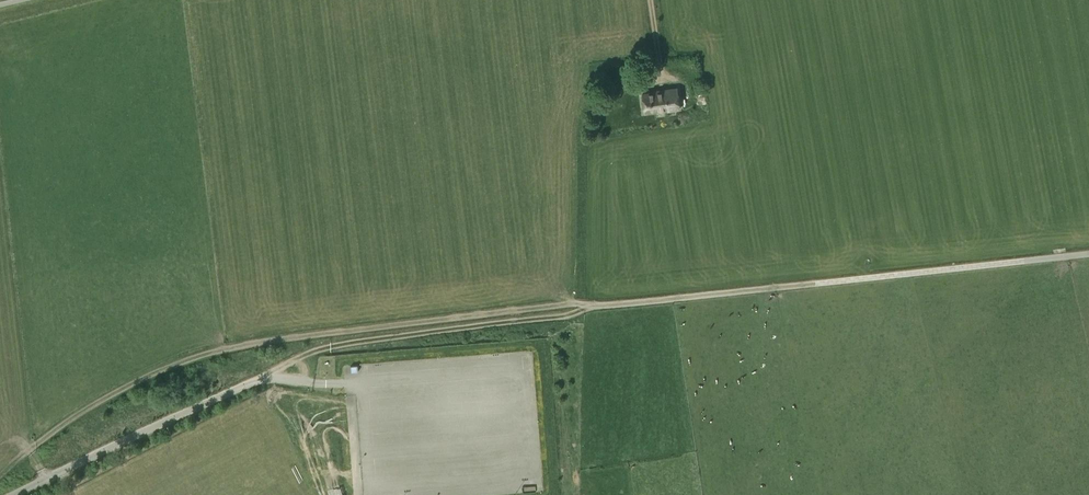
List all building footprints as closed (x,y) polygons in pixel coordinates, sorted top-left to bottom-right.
[(655,92),(643,94),(645,112),(658,110),(658,112),(680,109),(677,88),(655,91),(655,92)]
